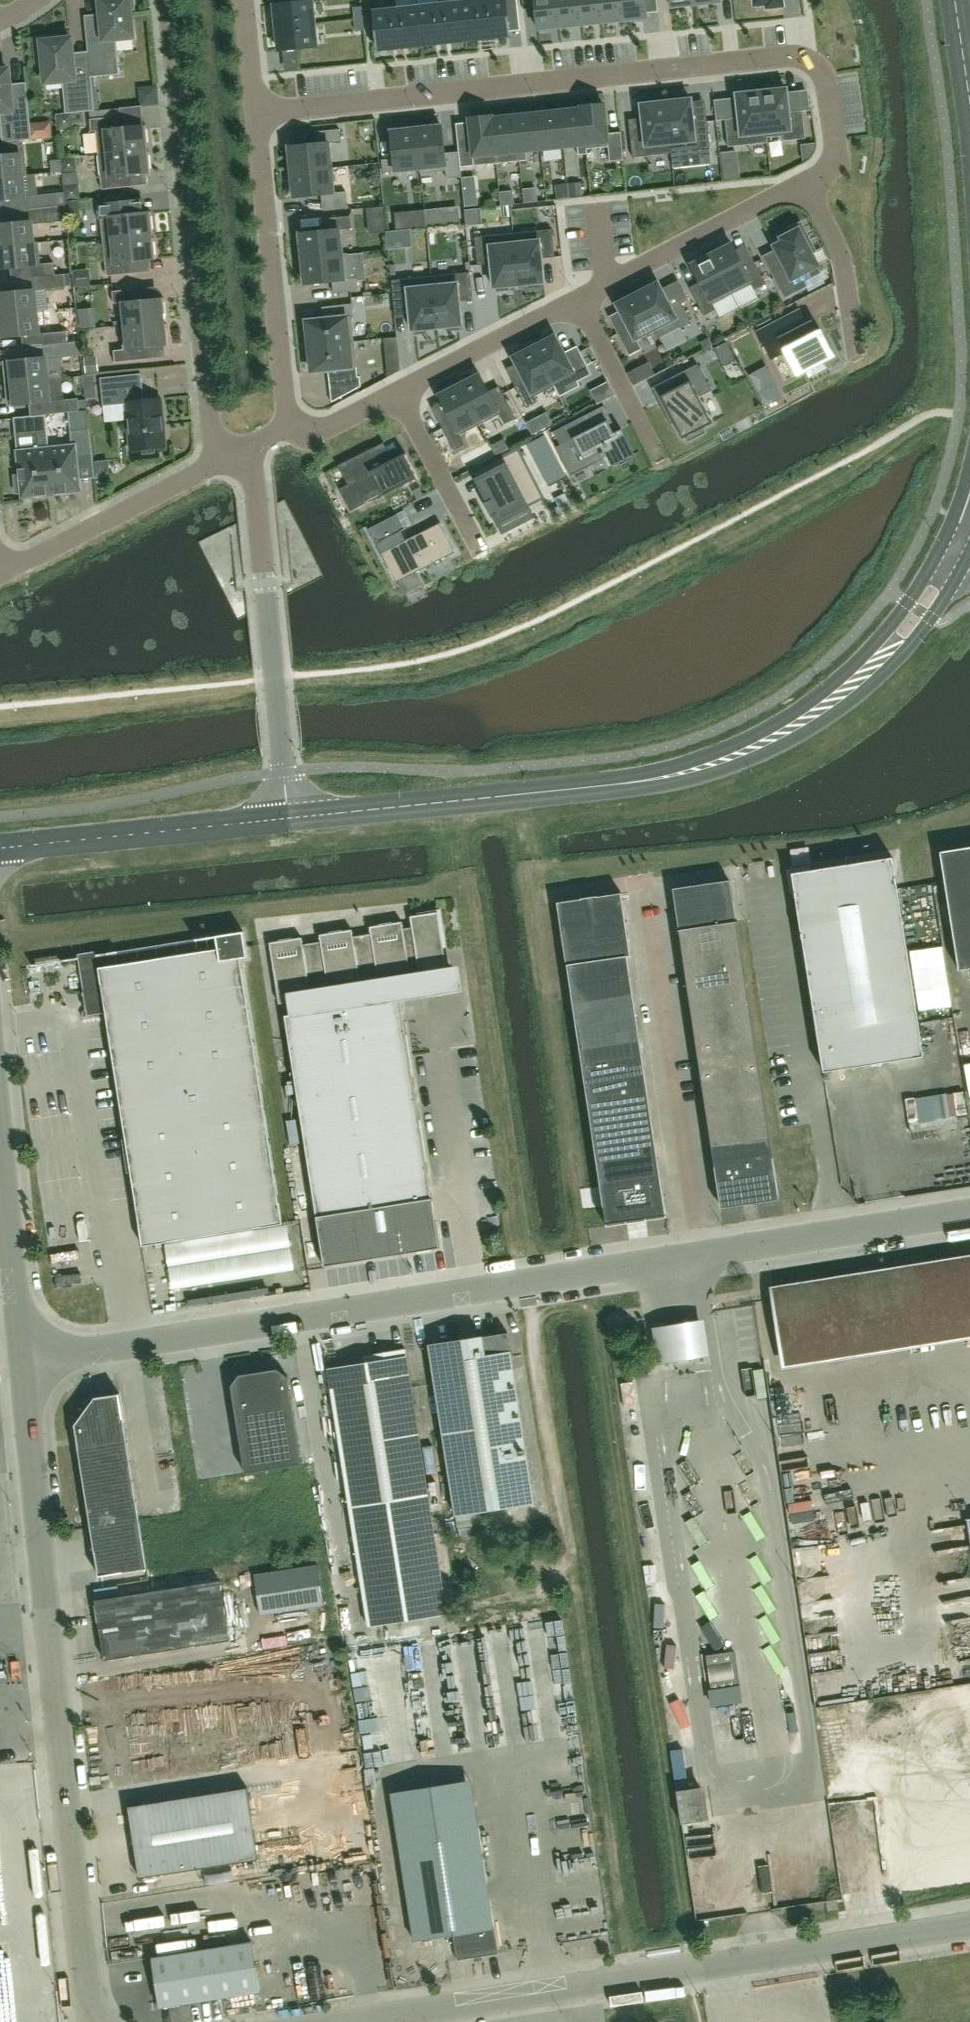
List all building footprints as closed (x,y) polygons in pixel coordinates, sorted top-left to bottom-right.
[(91,77),(109,75),(106,52),(117,51),(116,39),(133,37),(130,10),(135,9),(134,0),(100,0),(103,39),(87,40),(91,77)] [(484,2),(488,37),(510,35),(507,0),(501,0),(484,2)] [(557,0),(534,0),(537,29),(560,26),(557,0)] [(581,24),(579,0),(557,0),(560,26),(581,24)] [(581,24),(603,22),(601,0),(579,0),(581,24)] [(603,22),(624,19),(622,0),(601,0),(603,22)] [(624,19),(647,17),(645,0),(622,0),(624,19)] [(782,0),(754,0),(755,5),(767,4),(767,8),(783,6),(782,0)] [(484,2),(463,4),(467,40),(488,37),(484,2)] [(313,3),(278,7),(280,28),(316,25),(313,3)] [(463,4),(441,7),(445,42),(467,40),(463,4)] [(360,6),(353,7),(354,19),(362,18),(360,6)] [(441,7),(420,9),(424,44),(445,42),(441,7)] [(420,9),(397,11),(401,47),(424,44),(420,9)] [(397,11),(376,14),(380,49),(401,47),(397,11)] [(362,18),(354,19),(356,31),(363,30),(362,18)] [(316,25),(280,28),(282,51),(318,47),(316,25)] [(91,77),(74,78),(70,39),(60,40),(60,35),(36,37),(38,56),(43,55),(46,83),(63,81),(64,93),(76,91),(78,112),(95,110),(91,77)] [(0,112),(1,124),(12,123),(14,141),(30,139),(28,108),(11,110),(8,70),(0,71),(0,112)] [(772,90),(761,91),(767,143),(768,143),(767,138),(783,136),(783,141),(805,139),(802,111),(789,112),(787,92),(786,88),(783,89),(783,85),(771,86),(772,90)] [(739,118),(725,119),(728,147),(767,143),(761,91),(751,92),(750,88),(739,90),(739,94),(736,94),(736,98),(739,118)] [(676,100),(666,102),(671,153),(710,149),(707,121),(693,123),(691,102),(691,99),(688,99),(687,95),(676,96),(676,100)] [(643,128),(630,130),(633,157),(671,153),(666,102),(655,103),(655,99),(643,100),(644,104),(641,104),(643,128)] [(581,105),(585,156),(609,154),(604,102),(581,105)] [(563,159),(585,156),(581,105),(558,107),(563,159)] [(550,108),(551,117),(536,118),(540,161),(563,159),(558,107),(550,108)] [(517,163),(513,120),(500,122),(499,112),(490,113),(491,122),(495,165),(517,163)] [(120,116),(90,119),(91,131),(96,131),(98,154),(145,149),(145,147),(149,146),(147,125),(122,128),(120,116)] [(517,163),(540,161),(536,118),(513,120),(517,163)] [(472,167),(495,165),(491,122),(468,125),(472,167)] [(421,173),(446,171),(447,178),(461,177),(459,152),(445,154),(442,126),(416,128),(421,173)] [(391,131),(394,159),(382,160),(383,172),(395,171),(420,169),(420,174),(421,173),(416,128),(391,131)] [(286,145),(289,172),(333,168),(331,143),(341,142),(340,130),(315,132),(315,142),(286,145)] [(801,143),(803,160),(810,156),(814,149),(814,143),(814,142),(801,143)] [(146,151),(145,149),(98,154),(102,189),(128,187),(126,175),(151,172),(149,151),(146,151)] [(27,175),(25,153),(0,155),(0,178),(27,175)] [(62,171),(61,160),(50,161),(51,173),(62,171)] [(336,192),(333,168),(289,172),(292,199),(321,196),(323,210),(348,208),(346,191),(336,192)] [(25,198),(23,176),(27,176),(27,175),(0,178),(0,200),(25,198)] [(582,195),(581,182),(568,183),(569,197),(582,195)] [(568,197),(567,184),(554,185),(555,198),(568,197)] [(524,202),(538,201),(536,187),(523,189),(524,202)] [(511,205),(514,204),(513,191),(499,192),(501,206),(511,205)] [(29,196),(30,209),(66,205),(64,192),(29,196)] [(79,201),(66,202),(67,219),(81,218),(79,201)] [(142,201),(100,205),(103,241),(150,236),(150,233),(154,233),(151,212),(143,213),(142,201)] [(30,209),(26,209),(27,221),(0,224),(0,246),(38,242),(33,242),(31,224),(67,221),(66,205),(30,209)] [(481,209),(465,210),(466,226),(482,225),(481,209)] [(299,232),(302,259),(343,255),(341,230),(351,229),(350,216),(325,219),(327,229),(299,232)] [(781,265),(769,271),(783,299),(800,291),(798,286),(821,274),(819,270),(821,269),(813,255),(818,252),(804,224),(779,236),(783,243),(773,248),(781,265)] [(552,229),(513,233),(519,285),(529,284),(529,288),(541,287),(541,283),(544,282),(541,259),(555,257),(552,229)] [(513,233),(475,237),(477,265),(491,264),(493,288),(496,287),(497,291),(509,290),(508,286),(519,285),(513,233)] [(150,238),(150,236),(103,241),(107,276),(133,273),(131,261),(156,259),(154,238),(150,238)] [(732,241),(710,252),(732,294),(751,284),(754,290),(766,284),(754,261),(744,266),(736,250),(732,241)] [(30,266),(31,278),(39,277),(56,275),(54,262),(40,264),(38,242),(0,246),(0,262),(1,269),(30,266)] [(710,252),(689,263),(698,282),(689,287),(704,316),(716,310),(720,318),(739,308),(732,294),(710,252)] [(346,282),(343,255),(302,259),(305,286),(328,284),(329,296),(354,293),(353,281),(346,282)] [(470,272),(431,276),(437,328),(447,327),(447,331),(459,330),(459,326),(462,325),(459,302),(473,300),(470,272)] [(39,277),(40,290),(66,287),(65,274),(56,275),(39,277)] [(431,276),(391,280),(394,308),(409,307),(410,317),(411,331),(414,330),(415,334),(427,333),(426,329),(437,328),(431,276)] [(636,291),(655,329),(660,337),(680,327),(681,328),(691,323),(679,301),(671,305),(658,280),(636,291)] [(121,325),(121,326),(163,322),(163,319),(166,319),(164,298),(139,300),(138,288),(112,291),(113,304),(123,303),(125,325),(121,325)] [(37,311),(34,289),(0,293),(0,315),(37,311)] [(635,339),(655,329),(636,291),(614,303),(627,328),(618,332),(630,354),(640,349),(635,339)] [(309,346),(354,341),(351,316),(354,316),(352,304),(328,306),(329,318),(306,321),(309,346)] [(800,312),(800,310),(758,332),(772,358),(786,351),(798,374),(807,370),(809,375),(826,367),(823,361),(834,356),(825,340),(822,342),(812,322),(803,327),(796,314),(800,312)] [(37,311),(0,315),(0,336),(4,336),(4,337),(39,334),(37,311)] [(163,322),(121,326),(123,349),(114,350),(115,363),(145,359),(144,347),(169,345),(167,324),(163,324),(163,322)] [(44,345),(55,344),(68,343),(66,331),(43,333),(44,345)] [(540,344),(534,347),(554,386),(560,396),(580,386),(578,381),(592,374),(580,352),(566,359),(563,353),(554,337),(552,338),(550,335),(538,341),(540,344)] [(80,341),(68,343),(55,344),(56,357),(81,354),(80,341)] [(357,367),(354,341),(309,346),(312,371),(328,370),(331,403),(361,386),(360,376),(358,377),(356,367),(357,367)] [(727,342),(714,348),(723,366),(736,360),(727,342)] [(516,356),(514,357),(522,374),(525,380),(515,385),(527,408),(537,402),(535,397),(554,386),(534,347),(529,350),(527,347),(515,353),(516,356)] [(7,383),(48,379),(45,357),(10,360),(10,362),(5,362),(7,383)] [(697,364),(651,387),(670,424),(674,422),(682,439),(686,437),(688,441),(700,435),(698,431),(703,428),(714,422),(700,396),(711,390),(697,364)] [(141,448),(143,453),(155,452),(156,447),(166,446),(161,398),(144,400),(141,373),(101,377),(104,406),(125,403),(130,450),(141,448)] [(476,378),(475,375),(465,380),(466,383),(460,386),(479,424),(499,414),(504,424),(515,419),(502,392),(490,398),(479,377),(476,378)] [(50,401),(48,379),(7,383),(9,404),(15,403),(15,405),(50,401)] [(454,450),(464,445),(459,434),(479,424),(460,386),(453,390),(452,387),(441,392),(443,395),(441,396),(452,418),(440,424),(454,450)] [(54,401),(55,413),(80,411),(78,398),(54,401)] [(16,492),(22,492),(22,497),(54,493),(45,414),(14,417),(16,433),(37,431),(39,449),(17,451),(20,475),(14,475),(16,492)] [(576,420),(553,432),(561,446),(555,449),(570,476),(587,467),(584,461),(600,453),(603,459),(605,458),(610,467),(633,455),(624,437),(625,436),(622,429),(617,431),(617,432),(614,433),(607,420),(582,433),(576,420)] [(54,493),(80,491),(76,458),(89,456),(87,432),(73,433),(74,445),(49,448),(54,493)] [(402,452),(378,463),(373,451),(346,464),(354,482),(351,483),(362,506),(382,496),(383,499),(417,482),(402,452)] [(519,454),(474,477),(488,503),(485,504),(492,516),(496,514),(504,529),(530,516),(521,498),(537,489),(519,454)] [(368,529),(375,543),(404,528),(397,514),(368,529)] [(406,540),(381,553),(396,582),(397,582),(401,588),(403,594),(413,589),(423,584),(416,572),(455,552),(440,523),(406,540)] [(940,852),(959,970),(969,968),(969,847),(940,852)] [(792,873),(823,1071),(943,1053),(932,970),(911,973),(893,858),(792,873)] [(721,1203),(781,1194),(742,936),(733,873),(672,882),(681,945),(682,944),(721,1203)] [(606,1223),(666,1214),(627,956),(630,955),(622,893),(557,902),(566,965),(567,965),(606,1223)] [(302,938),(270,943),(279,1003),(289,1002),(291,1015),(285,1016),(316,1217),(324,1267),(440,1248),(432,1198),(400,998),(413,996),(413,995),(432,992),(430,980),(448,977),(438,912),(410,916),(412,927),(403,929),(402,922),(370,927),(371,934),(353,937),(352,930),(320,935),(321,942),(303,945),(302,938)] [(218,949),(99,968),(142,1246),(282,1223),(240,958),(247,957),(243,931),(216,936),(218,949)] [(951,1093),(927,1094),(928,1117),(952,1116),(951,1093)] [(767,1288),(777,1354),(969,1324),(969,1256),(767,1288)] [(183,1309),(182,1290),(164,1291),(165,1310),(183,1309)] [(651,1323),(657,1359),(709,1351),(704,1314),(651,1323)] [(508,1332),(428,1344),(455,1514),(534,1502),(508,1332)] [(371,1361),(327,1368),(368,1626),(447,1614),(405,1348),(370,1354),(371,1361)] [(245,1472),(302,1463),(288,1376),(277,1368),(239,1374),(231,1385),(245,1472)] [(633,1382),(621,1383),(624,1407),(636,1405),(633,1382)] [(75,1424),(99,1576),(147,1568),(119,1393),(95,1397),(75,1424)] [(821,1506),(805,1507),(807,1535),(823,1534),(821,1506)] [(858,1509),(856,1530),(878,1531),(879,1510),(858,1509)] [(258,1618),(325,1608),(320,1572),(253,1582),(258,1618)] [(94,1599),(103,1660),(228,1640),(219,1579),(94,1599)] [(536,1630),(554,1739),(567,1737),(549,1627),(536,1630)] [(499,1633),(517,1745),(533,1742),(515,1630),(499,1633)] [(731,1651),(706,1655),(711,1691),(736,1687),(731,1651)] [(673,1769),(687,1767),(684,1749),(671,1751),(673,1769)] [(677,1790),(690,1788),(687,1767),(673,1769),(677,1790)] [(128,1806),(139,1878),(258,1859),(247,1787),(128,1806)] [(594,1811),(593,1798),(575,1799),(576,1812),(594,1811)] [(499,1955),(479,1830),(399,1843),(415,1942),(454,1936),(458,1961),(499,1955)] [(119,1961),(152,1954),(149,1940),(116,1947),(119,1961)] [(252,1941),(152,1957),(160,2006),(259,1990),(252,1941)]
